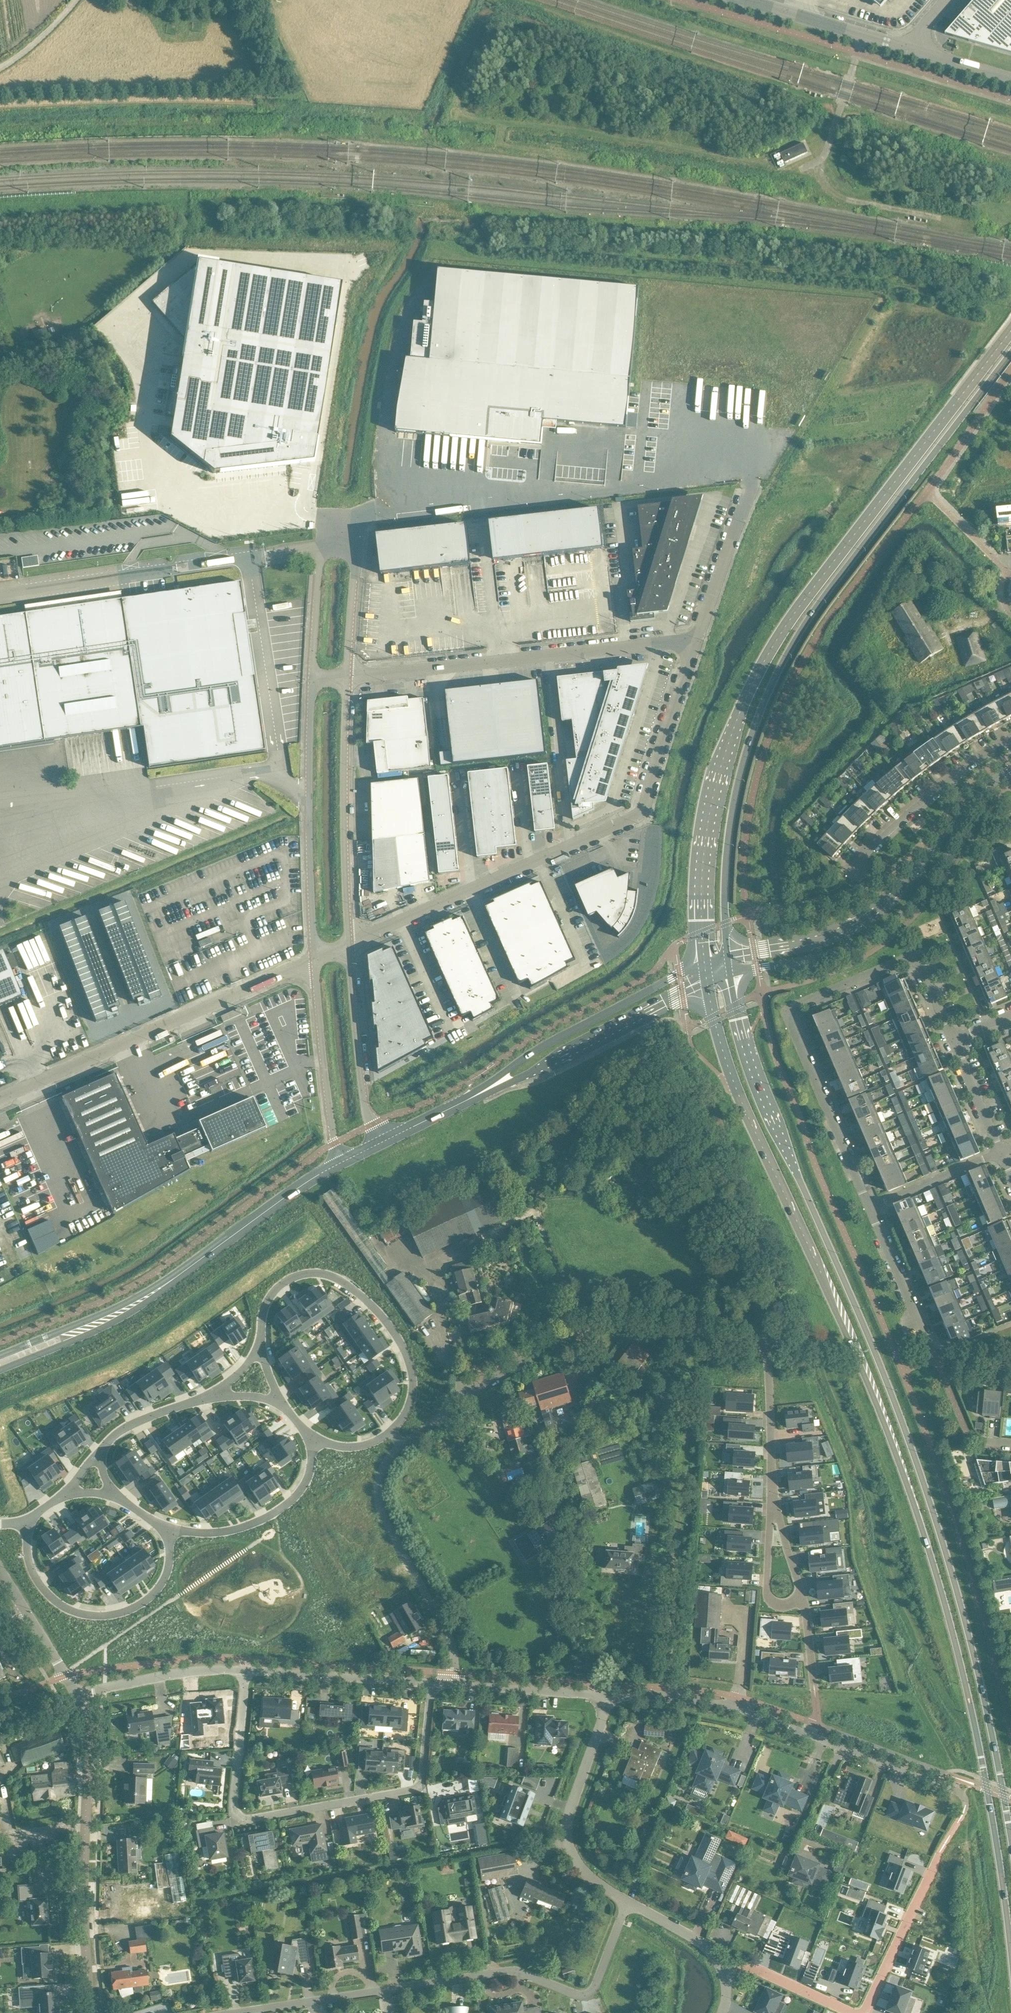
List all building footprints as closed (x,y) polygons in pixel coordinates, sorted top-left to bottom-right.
[(881,9),(888,0),(871,0),(881,9)] [(945,35),(1010,54),(1010,0),(975,0),(945,35)] [(808,146),(778,158),(782,169),(812,156),(808,146)] [(198,262),(151,302),(185,341),(181,368),(172,367),(165,416),(173,417),(170,439),(213,473),(313,462),(341,285),(198,262)] [(398,409),(396,432),(542,445),(544,421),(627,429),(639,288),(439,270),(436,304),(425,303),(421,362),(410,360),(407,359),(398,409)] [(668,613),(704,497),(673,501),(673,503),(638,507),(643,549),(633,550),(638,591),(628,592),(631,622),(655,620),(655,614),(668,613)] [(996,508),(998,525),(1010,523),(1010,507),(996,508)] [(603,549),(599,509),(490,522),(494,562),(603,549)] [(471,564),(466,525),(378,535),(377,535),(382,575),(471,564)] [(24,557),(25,567),(41,564),(39,554),(24,557)] [(240,583),(122,600),(0,618),(0,748),(143,727),(149,768),(265,751),(240,583)] [(943,649),(927,625),(926,626),(911,602),(893,613),(907,637),(905,638),(921,663),(943,649)] [(985,660),(977,633),(958,638),(966,666),(985,660)] [(607,803),(649,666),(619,669),(618,673),(613,673),(613,672),(558,678),(563,722),(573,721),(577,760),(567,761),(574,820),(595,810),(594,804),(607,803)] [(886,672),(871,680),(876,690),(892,681),(886,672)] [(440,753),(442,767),(547,755),(539,681),(446,692),(453,752),(440,753)] [(1005,696),(999,700),(995,702),(1004,720),(1008,718),(1010,717),(1010,708),(1005,696)] [(431,768),(424,699),(409,700),(408,697),(368,702),(367,744),(375,744),(378,774),(431,768)] [(1004,720),(995,702),(990,705),(984,708),(994,726),(1004,720)] [(994,726),(984,708),(979,711),(974,714),(984,732),(994,726)] [(984,732),(974,714),(969,717),(963,720),(974,738),(984,732)] [(974,738),(963,720),(958,724),(953,726),(964,744),(974,738)] [(897,728),(893,723),(889,726),(893,731),(897,728)] [(964,744),(953,726),(949,729),(943,733),(955,750),(964,744)] [(902,734),(897,728),(893,731),(898,737),(902,734)] [(955,750),(943,733),(933,740),(945,757),(950,753),(955,750)] [(945,757),(933,740),(928,743),(923,747),(936,763),(939,761),(945,757)] [(880,747),(875,741),(871,744),(876,750),(880,747)] [(884,752),(880,747),(876,750),(880,755),(884,752)] [(936,763),(923,747),(914,754),(926,770),(932,766),(936,763)] [(926,770),(914,754),(904,761),(917,777),(926,770)] [(862,765),(858,759),(854,763),(858,768),(862,765)] [(917,777),(904,761),(895,769),(908,785),(913,780),(917,777)] [(548,765),(528,767),(535,832),(555,830),(548,765)] [(867,770),(862,765),(858,768),(863,773),(867,770)] [(508,769),(469,774),(478,858),(498,856),(497,849),(517,847),(508,769)] [(908,785),(895,769),(886,776),(899,792),(903,788),(908,785)] [(449,776),(429,778),(440,874),(459,872),(449,776)] [(899,792),(886,776),(876,784),(890,800),(895,796),(899,792)] [(841,786),(845,782),(840,777),(836,781),(841,786)] [(375,893),(430,882),(419,779),(372,784),(375,893)] [(849,787),(845,782),(841,786),(846,791),(849,787)] [(890,800),(876,784),(872,788),(868,792),(882,808),(890,800)] [(882,808),(868,792),(862,797),(859,801),(873,816),(882,808)] [(827,800),(822,795),(819,799),(824,804),(827,800)] [(832,805),(827,800),(824,804),(829,808),(832,805)] [(873,816),(859,801),(850,809),(865,824),(873,816)] [(847,805),(838,814),(857,832),(865,824),(850,809),(847,805)] [(810,818),(805,813),(801,817),(807,822),(810,818)] [(838,814),(830,822),(834,826),(849,840),(857,832),(838,814)] [(815,823),(810,818),(807,822),(812,826),(815,823)] [(849,840),(834,826),(829,832),(825,835),(841,849),(845,845),(849,840)] [(841,849),(825,835),(821,840),(817,845),(833,858),(841,849)] [(1010,853),(1006,845),(991,852),(999,870),(1005,867),(1010,864),(1010,852),(1010,853)] [(638,902),(639,890),(638,894),(629,892),(631,874),(619,879),(615,869),(575,886),(589,917),(597,913),(612,930),(614,928),(621,935),(619,937),(619,938),(621,936),(624,933),(626,931),(628,928),(630,926),(632,922),(633,920),(634,917),(635,915),(636,912),(636,911),(637,909),(637,907),(638,905),(638,902)] [(576,960),(542,882),(532,887),(531,884),(533,883),(492,901),(492,902),(494,901),(495,903),(486,907),(520,984),(529,980),(533,988),(531,989),(571,968),(570,967),(568,968),(567,964),(576,960)] [(113,906),(98,912),(133,1002),(136,1000),(138,1004),(143,1002),(144,1004),(150,1001),(161,997),(124,902),(113,906)] [(1007,995),(969,908),(951,915),(950,914),(949,914),(990,1008),(988,1003),(1007,995)] [(70,923),(59,927),(96,1022),(107,1018),(112,1016),(112,1014),(118,1012),(116,1008),(120,1007),(85,917),(70,923)] [(496,1009),(495,1008),(493,1009),(491,1005),(500,1000),(463,917),(454,921),(453,919),(455,918),(455,917),(432,928),(434,928),(435,930),(426,934),(463,1017),(472,1013),(475,1020),(473,1021),(496,1009)] [(198,942),(200,948),(212,943),(209,938),(198,942)] [(427,1046),(425,1042),(434,1038),(394,948),(385,952),(384,950),(386,949),(386,948),(368,956),(371,984),(372,984),(371,982),(374,982),(376,1003),(373,1004),(373,1001),(372,1001),(375,1030),(376,1029),(375,1027),(378,1027),(380,1049),(377,1049),(377,1047),(376,1047),(379,1074),(429,1046),(429,1045),(427,1046)] [(22,997),(3,950),(0,951),(0,1006),(22,997)] [(12,953),(6,956),(11,969),(18,966),(12,953)] [(890,997),(909,990),(905,979),(891,985),(889,979),(877,985),(879,991),(882,990),(886,1000),(891,998),(890,997)] [(913,999),(909,990),(890,997),(891,998),(895,1007),(913,999)] [(860,1010),(853,995),(847,998),(848,1002),(853,1013),(860,1010)] [(899,1017),(917,1009),(913,999),(895,1007),(899,1017)] [(893,1020),(897,1030),(922,1019),(917,1009),(899,1017),(893,1020)] [(838,1020),(833,1010),(814,1018),(819,1028),(838,1020)] [(901,1040),(926,1029),(922,1019),(897,1030),(901,1040)] [(842,1030),(838,1020),(819,1028),(823,1038),(842,1030)] [(879,1026),(871,1029),(875,1039),(881,1037),(884,1036),(879,1026)] [(930,1039),(926,1029),(901,1040),(905,1050),(930,1039)] [(827,1048),(846,1040),(842,1030),(823,1038),(827,1048)] [(868,1030),(864,1032),(869,1042),(872,1040),(868,1030)] [(881,1037),(875,1039),(879,1049),(885,1046),(881,1037)] [(934,1049),(930,1039),(905,1050),(909,1060),(916,1057),(934,1049)] [(851,1050),(846,1040),(827,1048),(831,1058),(851,1050)] [(1005,1045),(986,1053),(985,1049),(984,1049),(1010,1111),(1010,1059),(1005,1045)] [(939,1059),(934,1049),(916,1057),(920,1067),(939,1059)] [(855,1060),(851,1050),(831,1058),(836,1068),(855,1060)] [(943,1069),(939,1059),(920,1067),(914,1069),(919,1080),(943,1069)] [(859,1069),(855,1060),(836,1068),(840,1078),(859,1069)] [(863,1079),(859,1069),(840,1078),(844,1088),(863,1079)] [(890,1080),(885,1070),(880,1072),(882,1077),(883,1077),(886,1082),(890,1080)] [(949,1083),(945,1073),(921,1083),(925,1093),(931,1091),(949,1083)] [(212,1152),(265,1128),(252,1098),(198,1122),(200,1127),(176,1139),(173,1134),(147,1146),(115,1074),(61,1098),(113,1213),(190,1170),(185,1162),(211,1150),(212,1152)] [(868,1090),(863,1079),(844,1088),(849,1098),(868,1090)] [(929,1103),(953,1093),(949,1083),(931,1091),(925,1093),(929,1103)] [(891,1084),(886,1086),(890,1096),(895,1094),(891,1084)] [(874,1103),(869,1093),(850,1101),(855,1112),(874,1103)] [(953,1093),(929,1103),(933,1113),(957,1103),(953,1093)] [(906,1101),(903,1103),(907,1113),(911,1111),(906,1101)] [(878,1113),(874,1103),(855,1112),(859,1122),(878,1113)] [(962,1113),(957,1103),(933,1113),(937,1123),(943,1121),(962,1113)] [(896,1105),(894,1106),(897,1114),(903,1112),(900,1104),(896,1105)] [(911,1111),(907,1113),(911,1123),(915,1121),(911,1111)] [(882,1123),(878,1113),(859,1122),(863,1132),(882,1123)] [(948,1131),(966,1123),(962,1113),(943,1121),(948,1131)] [(915,1121),(911,1123),(915,1133),(919,1131),(915,1121)] [(886,1133),(882,1123),(863,1132),(867,1142),(886,1133)] [(952,1141),(970,1133),(966,1123),(948,1131),(942,1133),(946,1143),(952,1140),(952,1141)] [(919,1131),(915,1133),(920,1143),(923,1141),(919,1131)] [(891,1143),(886,1133),(867,1142),(872,1151),(891,1143)] [(974,1143),(970,1133),(952,1141),(956,1151),(974,1143)] [(913,1134),(907,1136),(911,1146),(917,1144),(913,1134)] [(925,1140),(923,1141),(920,1143),(923,1151),(929,1148),(925,1140)] [(895,1153),(891,1143),(872,1151),(876,1161),(895,1153)] [(960,1161),(979,1153),(974,1143),(956,1151),(953,1152),(953,1155),(955,1160),(957,1161),(960,1160),(960,1161)] [(917,1144),(911,1146),(915,1156),(921,1154),(917,1144)] [(899,1163),(895,1153),(876,1161),(880,1171),(899,1163)] [(921,1154),(915,1156),(920,1166),(925,1164),(921,1154)] [(932,1154),(930,1155),(926,1157),(928,1163),(934,1160),(932,1154)] [(938,1170),(934,1160),(928,1163),(933,1173),(938,1170)] [(903,1173),(899,1163),(880,1171),(884,1181),(903,1173)] [(925,1164),(920,1166),(924,1176),(930,1174),(925,1164)] [(966,1175),(961,1177),(965,1188),(989,1177),(985,1167),(966,1175)] [(908,1183),(903,1173),(884,1181),(889,1191),(908,1183)] [(989,1177),(965,1188),(969,1198),(975,1195),(993,1187),(989,1177)] [(423,1257),(513,1215),(497,1179),(406,1221),(411,1232),(423,1257)] [(947,1189),(945,1184),(938,1187),(943,1197),(952,1193),(949,1188),(947,1189)] [(979,1205),(998,1197),(993,1187),(975,1195),(979,1205)] [(940,1198),(938,1193),(935,1188),(930,1190),(935,1200),(936,1200),(940,1198)] [(368,1239),(332,1189),(321,1197),(385,1286),(390,1282),(383,1271),(388,1268),(368,1239)] [(954,1199),(952,1193),(943,1197),(945,1202),(954,1199)] [(918,1207),(914,1197),(895,1205),(899,1216),(918,1207)] [(1002,1207),(998,1197),(979,1205),(976,1206),(975,1209),(978,1215),(979,1216),(983,1215),(984,1215),(1002,1207)] [(922,1217),(918,1207),(899,1216),(903,1225),(922,1217)] [(1006,1217),(1002,1207),(984,1215),(988,1225),(1006,1217)] [(928,1215),(922,1217),(903,1225),(908,1235),(932,1225),(928,1215)] [(951,1224),(948,1218),(945,1220),(944,1220),(948,1229),(953,1228),(951,1224)] [(1008,1220),(989,1228),(994,1239),(1010,1232),(1010,1228),(1008,1220)] [(50,1222),(28,1231),(37,1255),(59,1244),(50,1222)] [(937,1235),(932,1225),(908,1235),(912,1245),(937,1235)] [(960,1237),(967,1234),(964,1226),(957,1229),(960,1237)] [(994,1239),(998,1249),(1010,1243),(1010,1232),(994,1239)] [(941,1245),(937,1235),(912,1245),(916,1255),(935,1247),(941,1245)] [(1010,1255),(1010,1243),(998,1249),(993,1251),(997,1261),(1002,1258),(1002,1259),(1010,1255)] [(939,1257),(935,1247),(916,1255),(920,1265),(939,1257)] [(1010,1267),(1010,1255),(1002,1259),(1007,1269),(1010,1267)] [(925,1275),(944,1267),(939,1257),(920,1265),(925,1275)] [(978,1269),(974,1259),(970,1261),(974,1271),(978,1269)] [(457,1287),(476,1282),(473,1269),(469,1270),(467,1262),(451,1266),(457,1287)] [(950,1265),(944,1267),(925,1275),(929,1285),(954,1275),(950,1265)] [(0,1280),(0,1285),(1,1288),(26,1277),(23,1270),(0,1280)] [(432,1312),(407,1276),(404,1272),(390,1282),(385,1286),(414,1328),(415,1327),(433,1314),(432,1312)] [(955,1278),(950,1281),(931,1289),(935,1299),(954,1291),(960,1288),(955,1278)] [(482,1302),(476,1282),(457,1287),(459,1295),(452,1297),(454,1303),(470,1299),(471,1305),(482,1302)] [(318,1288),(308,1294),(324,1316),(333,1309),(318,1288)] [(991,1299),(987,1289),(983,1291),(987,1300),(991,1299)] [(939,1309),(958,1301),(954,1291),(935,1299),(939,1309)] [(308,1294),(299,1301),(307,1314),(302,1317),(309,1326),(324,1316),(308,1294)] [(509,1324),(514,1301),(497,1297),(495,1309),(492,1307),(490,1308),(489,1311),(484,1312),(488,1329),(509,1324)] [(995,1309),(991,1299),(987,1300),(991,1310),(995,1309)] [(963,1311),(958,1301),(939,1309),(944,1319),(963,1311)] [(289,1308),(277,1316),(292,1338),(302,1331),(305,1335),(311,1330),(309,1326),(302,1317),(298,1321),(289,1308)] [(997,1308),(995,1309),(991,1310),(996,1322),(1002,1320),(997,1308)] [(341,1311),(332,1317),(336,1322),(345,1316),(341,1311)] [(967,1321),(963,1311),(944,1319),(948,1329),(967,1321)] [(488,1329),(484,1312),(466,1316),(470,1333),(488,1329)] [(345,1316),(336,1322),(345,1337),(365,1323),(358,1314),(348,1321),(345,1316)] [(233,1320),(211,1335),(219,1346),(229,1339),(234,1346),(245,1338),(233,1320)] [(971,1331),(967,1321),(948,1329),(952,1339),(959,1337),(961,1342),(982,1333),(980,1327),(971,1331)] [(365,1323),(345,1337),(352,1345),(371,1332),(365,1323)] [(371,1332),(352,1345),(358,1354),(377,1341),(371,1332)] [(291,1351),(279,1360),(286,1370),(307,1355),(297,1340),(288,1346),(291,1351)] [(377,1341),(358,1354),(358,1355),(362,1352),(368,1361),(384,1350),(377,1341)] [(215,1344),(196,1357),(208,1375),(218,1368),(213,1361),(223,1354),(215,1344)] [(635,1374),(649,1357),(633,1345),(620,1362),(635,1374)] [(307,1355),(286,1370),(292,1379),(305,1371),(308,1376),(317,1369),(307,1355)] [(196,1357),(176,1371),(184,1382),(193,1375),(198,1382),(208,1375),(196,1357)] [(376,1360),(367,1366),(370,1372),(380,1365),(376,1360)] [(166,1363),(146,1377),(159,1395),(168,1388),(164,1381),(173,1374),(166,1363)] [(312,1380),(299,1389),(306,1399),(328,1384),(327,1383),(323,1386),(317,1377),(321,1375),(317,1369),(308,1376),(312,1380)] [(374,1375),(373,1376),(389,1398),(398,1391),(386,1373),(377,1379),(374,1375)] [(572,1401),(564,1373),(533,1383),(535,1389),(519,1394),(524,1409),(540,1404),(549,1433),(557,1431),(551,1410),(554,1409),(554,1407),(572,1401)] [(373,1376),(359,1386),(365,1395),(370,1392),(379,1404),(389,1398),(373,1376)] [(146,1377),(127,1391),(134,1402),(144,1395),(149,1402),(159,1395),(146,1377)] [(328,1384),(306,1399),(313,1409),(325,1400),(329,1405),(338,1398),(328,1384)] [(999,1407),(1000,1393),(986,1392),(986,1393),(979,1392),(977,1414),(984,1414),(984,1416),(990,1416),(990,1418),(1002,1419),(1003,1407),(999,1407)] [(116,1393),(89,1411),(97,1423),(124,1404),(116,1393)] [(343,1405),(330,1413),(337,1423),(355,1411),(348,1402),(352,1399),(348,1393),(339,1400),(343,1405)] [(753,1405),(754,1396),(728,1394),(727,1410),(748,1412),(753,1412),(753,1405)] [(369,1401),(364,1405),(370,1414),(376,1410),(369,1401)] [(243,1410),(233,1417),(248,1438),(246,1434),(255,1427),(243,1410)] [(355,1411),(337,1423),(344,1433),(362,1421),(355,1411)] [(808,1418),(807,1411),(786,1413),(788,1428),(804,1427),(804,1432),(814,1431),(813,1425),(812,1417),(808,1418)] [(517,1412),(502,1417),(505,1427),(514,1458),(528,1454),(529,1455),(531,1455),(526,1437),(529,1436),(525,1421),(522,1412),(518,1414),(517,1412)] [(72,1423),(63,1430),(75,1447),(85,1441),(76,1428),(81,1425),(75,1416),(69,1419),(72,1423)] [(199,1416),(190,1423),(203,1442),(212,1435),(199,1416)] [(233,1417),(223,1424),(238,1445),(248,1438),(233,1417)] [(737,1426),(738,1419),(724,1418),(723,1431),(730,1431),(729,1438),(754,1439),(755,1427),(737,1426)] [(190,1423),(181,1429),(192,1444),(200,1438),(203,1442),(190,1423)] [(60,1426),(46,1436),(52,1445),(57,1442),(66,1454),(75,1447),(63,1430),(60,1426)] [(181,1429),(172,1435),(183,1450),(192,1444),(181,1429)] [(268,1430),(259,1436),(263,1442),(272,1435),(268,1430)] [(227,1434),(222,1438),(228,1447),(233,1443),(227,1434)] [(172,1435),(163,1441),(170,1451),(165,1455),(171,1464),(177,1460),(174,1456),(183,1450),(172,1435)] [(272,1435),(263,1442),(266,1447),(275,1440),(272,1435)] [(820,1447),(818,1437),(802,1438),(803,1444),(787,1446),(788,1450),(787,1450),(788,1458),(789,1458),(789,1462),(813,1460),(812,1448),(820,1447)] [(222,1438),(217,1441),(223,1450),(228,1447),(222,1438)] [(288,1438),(270,1451),(278,1463),(296,1450),(288,1438)] [(478,1448),(488,1449),(489,1441),(479,1440),(478,1448)] [(150,1441),(145,1445),(151,1454),(156,1450),(150,1441)] [(828,1441),(821,1444),(827,1457),(834,1455),(828,1441)] [(754,1467),(755,1453),(740,1452),(741,1445),(727,1444),(726,1452),(732,1452),(731,1466),(754,1467)] [(623,1453),(620,1446),(610,1449),(612,1457),(623,1453)] [(50,1448),(35,1459),(50,1480),(59,1474),(51,1461),(56,1458),(50,1448)] [(134,1451),(116,1464),(123,1473),(141,1461),(134,1451)] [(35,1459),(20,1469),(27,1478),(31,1475),(40,1487),(50,1480),(35,1459)] [(977,1460),(985,1486),(1010,1481),(1010,1463),(977,1460)] [(141,1461),(123,1473),(130,1483),(143,1474),(146,1479),(155,1473),(151,1468),(147,1470),(141,1461)] [(591,1461),(573,1466),(587,1511),(605,1505),(591,1461)] [(268,1463),(253,1473),(268,1494),(278,1488),(269,1475),(274,1472),(268,1463)] [(818,1477),(817,1465),(803,1467),(803,1473),(801,1473),(797,1473),(797,1474),(789,1474),(790,1490),(813,1488),(812,1477),(818,1477)] [(749,1496),(750,1482),(743,1481),(743,1473),(725,1472),(724,1494),(749,1496)] [(244,1479),(239,1483),(245,1492),(250,1489),(259,1501),(268,1494),(253,1473),(256,1477),(247,1483),(244,1479)] [(228,1474),(219,1481),(232,1500),(242,1494),(228,1474)] [(158,1478),(147,1486),(163,1509),(174,1501),(158,1478)] [(668,1494),(662,1479),(640,1487),(646,1502),(668,1494)] [(219,1481),(210,1487),(223,1506),(232,1500),(219,1481)] [(184,1487),(178,1491),(185,1500),(190,1497),(184,1487)] [(210,1487),(201,1493),(215,1512),(223,1506),(210,1487)] [(204,1497),(195,1504),(205,1519),(215,1512),(201,1493),(204,1497)] [(806,1500),(795,1502),(796,1518),(819,1515),(817,1500),(824,1499),(823,1493),(806,1495),(806,1500)] [(993,1498),(995,1509),(1010,1506),(1010,1495),(993,1498)] [(753,1524),(754,1509),(738,1508),(738,1503),(724,1502),(723,1512),(730,1513),(730,1522),(753,1524)] [(96,1507),(86,1514),(98,1532),(108,1525),(96,1507)] [(848,1510),(836,1511),(836,1519),(848,1518),(848,1510)] [(86,1514),(76,1521),(89,1538),(98,1532),(86,1514)] [(840,1532),(839,1519),(813,1522),(814,1529),(801,1530),(802,1545),(831,1542),(830,1533),(840,1532)] [(529,1537),(519,1543),(522,1548),(529,1560),(542,1552),(543,1551),(540,1547),(558,1535),(549,1522),(530,1533),(528,1535),(529,1537)] [(120,1525),(111,1531),(114,1536),(123,1530),(120,1525)] [(74,1528),(69,1532),(76,1541),(81,1538),(74,1528)] [(53,1530),(42,1538),(54,1556),(66,1548),(53,1530)] [(130,1531),(121,1537),(124,1543),(133,1536),(130,1531)] [(751,1552),(752,1539),(740,1538),(740,1533),(740,1532),(725,1531),(724,1540),(729,1540),(728,1551),(751,1552)] [(69,1532),(64,1536),(71,1545),(76,1541),(69,1532)] [(605,1553),(604,1559),(607,1559),(606,1569),(633,1571),(634,1559),(641,1559),(642,1545),(641,1545),(641,1542),(635,1541),(635,1544),(634,1544),(633,1553),(616,1552),(616,1550),(610,1549),(610,1551),(607,1551),(607,1554),(605,1553)] [(141,1546),(131,1553),(145,1572),(154,1565),(141,1546)] [(837,1569),(836,1555),(842,1554),(842,1547),(826,1549),(827,1555),(810,1557),(811,1572),(837,1569)] [(123,1559),(122,1559),(136,1578),(145,1572),(131,1553),(134,1557),(126,1563),(123,1559)] [(72,1568),(59,1577),(66,1586),(84,1574),(77,1565),(81,1562),(78,1557),(69,1563),(72,1568)] [(122,1559),(114,1565),(127,1584),(136,1578),(122,1559)] [(751,1580),(752,1564),(728,1562),(727,1577),(722,1577),(721,1586),(741,1587),(741,1584),(742,1579),(751,1580)] [(114,1565),(100,1575),(106,1584),(111,1580),(118,1591),(127,1584),(114,1565)] [(84,1574),(66,1586),(73,1596),(91,1584),(84,1574)] [(850,1585),(849,1574),(833,1576),(834,1582),(818,1584),(818,1588),(819,1596),(819,1600),(843,1597),(842,1586),(850,1585)] [(100,1575),(95,1578),(101,1587),(106,1584),(100,1575)] [(719,1629),(722,1595),(698,1594),(695,1627),(702,1627),(702,1640),(711,1641),(711,1644),(710,1660),(718,1660),(718,1659),(729,1660),(730,1651),(731,1651),(731,1649),(730,1649),(731,1638),(719,1637),(719,1629)] [(853,1602),(833,1604),(834,1610),(822,1612),(823,1627),(838,1626),(838,1627),(845,1626),(845,1625),(847,1625),(846,1614),(854,1614),(853,1602)] [(409,1604),(389,1614),(399,1632),(400,1632),(403,1637),(422,1627),(418,1620),(420,1619),(416,1613),(414,1614),(409,1604)] [(791,1640),(792,1624),(778,1623),(778,1621),(762,1619),(761,1631),(773,1632),(773,1639),(791,1640)] [(837,1632),(837,1638),(825,1639),(826,1655),(850,1653),(849,1639),(862,1638),(862,1629),(837,1632)] [(400,1632),(388,1639),(393,1647),(405,1640),(400,1632)] [(795,1668),(796,1661),(783,1660),(783,1654),(762,1652),(761,1662),(772,1663),(771,1674),(781,1675),(780,1677),(797,1678),(798,1669),(795,1668)] [(862,1673),(860,1658),(844,1659),(845,1667),(830,1669),(831,1683),(843,1682),(843,1684),(851,1683),(851,1681),(853,1681),(853,1674),(862,1673)] [(290,1713),(291,1701),(263,1699),(262,1717),(264,1717),(264,1720),(271,1720),(272,1718),(277,1718),(278,1724),(298,1725),(299,1711),(292,1711),(292,1713),(290,1713)] [(224,1724),(223,1710),(224,1710),(225,1710),(226,1709),(227,1708),(227,1707),(227,1706),(227,1705),(227,1704),(227,1703),(226,1702),(225,1701),(224,1701),(223,1700),(222,1700),(214,1701),(214,1700),(206,1700),(207,1705),(201,1705),(200,1703),(191,1704),(193,1736),(203,1735),(202,1724),(208,1723),(208,1725),(224,1724)] [(310,1729),(310,1733),(314,1734),(314,1733),(313,1733),(314,1724),(326,1725),(327,1717),(328,1717),(342,1718),(342,1721),(351,1721),(352,1708),(333,1706),(333,1704),(320,1703),(320,1705),(312,1704),(310,1724),(313,1724),(313,1729),(310,1729)] [(384,1726),(385,1705),(383,1705),(381,1705),(379,1706),(377,1707),(369,1706),(369,1707),(362,1706),(361,1729),(375,1730),(375,1726),(384,1726)] [(407,1732),(409,1709),(401,1709),(401,1708),(393,1708),(392,1707),(391,1707),(389,1706),(387,1706),(385,1705),(384,1726),(393,1727),(392,1731),(407,1732)] [(129,1734),(154,1731),(154,1730),(156,1730),(158,1745),(170,1744),(172,1716),(158,1719),(158,1721),(153,1722),(151,1711),(142,1713),(142,1714),(138,1714),(138,1713),(136,1714),(135,1710),(135,1711),(128,1712),(127,1712),(128,1715),(127,1715),(128,1726),(127,1726),(127,1729),(129,1728),(129,1734)] [(472,1736),(474,1714),(467,1713),(467,1711),(452,1710),(452,1711),(444,1711),(442,1736),(443,1726),(451,1727),(451,1730),(462,1731),(462,1735),(472,1736)] [(488,1732),(517,1734),(518,1717),(507,1716),(507,1718),(503,1718),(503,1716),(498,1716),(499,1713),(491,1713),(491,1715),(489,1715),(488,1732)] [(537,1716),(535,1744),(552,1745),(555,1744),(557,1743),(559,1740),(559,1737),(566,1738),(567,1731),(568,1730),(568,1726),(567,1725),(567,1723),(565,1722),(564,1721),(560,1721),(559,1722),(552,1721),(552,1717),(537,1716)] [(645,1726),(645,1735),(665,1737),(665,1728),(645,1726)] [(58,1729),(11,1747),(16,1762),(21,1760),(23,1765),(65,1751),(65,1750),(58,1729)] [(629,1762),(623,1775),(625,1776),(639,1782),(639,1784),(643,1786),(647,1788),(662,1750),(642,1742),(639,1749),(639,1750),(644,1753),(641,1760),(632,1756),(629,1762)] [(380,1774),(382,1753),(373,1752),(374,1748),(359,1747),(358,1770),(365,1770),(364,1771),(372,1771),(374,1772),(376,1773),(378,1774),(380,1774)] [(517,1767),(518,1749),(508,1748),(506,1767),(517,1767)] [(287,1750),(280,1751),(282,1759),(288,1758),(287,1750)] [(404,1773),(404,1768),(405,1751),(391,1750),(391,1754),(382,1753),(380,1774),(383,1774),(385,1774),(387,1773),(389,1773),(396,1773),(397,1773),(404,1773)] [(694,1751),(689,1764),(700,1769),(699,1773),(700,1774),(695,1786),(710,1792),(715,1779),(716,1780),(718,1778),(734,1785),(739,1772),(728,1767),(727,1768),(722,1766),(723,1765),(725,1760),(720,1757),(722,1753),(714,1750),(712,1754),(707,1752),(706,1756),(694,1751)] [(348,1766),(345,1752),(337,1753),(340,1767),(348,1766)] [(180,1759),(170,1759),(171,1769),(180,1769),(180,1759)] [(219,1785),(220,1769),(212,1769),(212,1767),(209,1767),(210,1761),(190,1759),(189,1772),(197,1773),(196,1783),(219,1785)] [(75,1795),(73,1770),(70,1762),(55,1763),(55,1768),(51,1773),(31,1775),(33,1799),(75,1795)] [(146,1791),(146,1779),(146,1774),(153,1774),(154,1765),(134,1764),(133,1773),(135,1773),(135,1778),(124,1778),(123,1789),(127,1789),(127,1794),(126,1794),(125,1803),(127,1803),(128,1805),(134,1805),(135,1803),(146,1804),(146,1803),(144,1803),(144,1791),(146,1791)] [(281,1793),(280,1785),(290,1783),(287,1767),(276,1769),(278,1778),(258,1782),(258,1786),(256,1787),(257,1792),(260,1793),(260,1797),(281,1793)] [(338,1783),(335,1767),(312,1772),(314,1787),(323,1786),(329,1785),(338,1783)] [(807,1797),(794,1792),(794,1793),(789,1791),(792,1784),(787,1782),(789,1777),(781,1774),(779,1779),(774,1777),(772,1781),(760,1776),(754,1788),(767,1793),(765,1798),(770,1799),(767,1806),(776,1810),(779,1803),(783,1805),(784,1802),(802,1810),(807,1797)] [(742,1775),(738,1786),(742,1788),(746,1777),(742,1775)] [(525,1776),(521,1785),(536,1791),(541,1776),(525,1776)] [(873,1798),(866,1796),(872,1781),(861,1777),(859,1781),(850,1777),(845,1790),(840,1788),(840,1789),(841,1790),(837,1802),(850,1807),(851,1803),(856,1805),(854,1811),(866,1815),(873,1798)] [(498,1778),(479,1778),(480,1784),(494,1789),(498,1778)] [(530,1806),(534,1794),(512,1786),(508,1797),(505,1796),(501,1806),(504,1807),(500,1818),(522,1827),(527,1815),(525,1814),(529,1806),(530,1806)] [(444,1807),(438,1808),(441,1825),(447,1824),(448,1826),(467,1822),(466,1816),(468,1816),(476,1815),(473,1796),(464,1797),(443,1801),(444,1807)] [(668,1807),(677,1810),(680,1801),(670,1798),(668,1807)] [(934,1812),(925,1809),(925,1808),(916,1804),(915,1805),(906,1802),(904,1807),(892,1803),(887,1815),(927,1831),(934,1812)] [(420,1820),(418,1806),(415,1806),(415,1804),(408,1806),(408,1808),(404,1808),(405,1812),(399,1813),(399,1814),(390,1816),(392,1830),(405,1827),(405,1829),(424,1826),(422,1819),(420,1820)] [(375,1833),(371,1813),(345,1818),(346,1823),(339,1824),(342,1846),(357,1843),(356,1836),(375,1833)] [(227,1856),(223,1834),(215,1835),(214,1828),(213,1828),(212,1821),(196,1824),(197,1831),(200,1847),(207,1846),(210,1859),(227,1856)] [(485,1823),(475,1825),(478,1846),(488,1844),(485,1823)] [(326,1851),(321,1824),(312,1826),(312,1827),(307,1828),(307,1827),(290,1830),(292,1843),(301,1842),(301,1844),(309,1842),(311,1854),(313,1853),(314,1862),(328,1860),(326,1851)] [(726,1838),(744,1846),(748,1839),(730,1830),(726,1838)] [(251,1853),(262,1851),(266,1871),(280,1869),(276,1851),(274,1852),(273,1845),(275,1845),(273,1831),(248,1836),(248,1837),(241,1839),(243,1849),(250,1848),(251,1853)] [(835,1833),(832,1843),(844,1847),(848,1838),(835,1833)] [(136,1872),(135,1839),(117,1840),(119,1873),(136,1872)] [(395,1847),(387,1848),(390,1863),(408,1860),(406,1852),(396,1853),(395,1847)] [(728,1880),(735,1865),(721,1858),(720,1860),(712,1857),(713,1855),(701,1849),(696,1860),(693,1859),(691,1863),(686,1861),(681,1872),(686,1874),(684,1879),(689,1881),(687,1885),(695,1889),(697,1885),(702,1887),(703,1883),(704,1882),(709,1884),(708,1885),(723,1892),(728,1880)] [(166,1862),(154,1863),(158,1888),(170,1886),(173,1904),(187,1901),(179,1854),(165,1856),(166,1862)] [(517,1874),(513,1854),(479,1860),(482,1880),(517,1874)] [(895,1865),(887,1887),(903,1893),(906,1885),(907,1885),(909,1879),(908,1879),(911,1871),(902,1867),(905,1860),(891,1854),(888,1863),(895,1865)] [(818,1868),(819,1865),(812,1862),(812,1861),(805,1859),(804,1860),(798,1857),(796,1862),(791,1860),(787,1868),(793,1870),(791,1875),(797,1877),(795,1882),(804,1885),(805,1881),(812,1883),(813,1880),(826,1886),(831,1873),(818,1868)] [(564,1896),(560,1894),(560,1893),(557,1892),(557,1893),(537,1885),(538,1883),(527,1879),(521,1896),(531,1900),(533,1897),(560,1908),(564,1896)] [(852,1879),(850,1885),(861,1889),(863,1883),(852,1879)] [(34,1899),(33,1895),(35,1895),(34,1885),(18,1886),(19,1902),(30,1901),(31,1909),(27,1909),(28,1917),(31,1916),(32,1926),(48,1924),(46,1898),(34,1899)] [(501,1886),(488,1890),(498,1922),(510,1918),(501,1886)] [(866,1893),(860,1891),(860,1892),(857,1900),(863,1902),(866,1893)] [(870,1900),(863,1917),(869,1919),(863,1934),(878,1939),(879,1938),(881,1939),(884,1929),(883,1928),(887,1915),(884,1914),(886,1906),(870,1900)] [(475,1938),(470,1907),(458,1908),(456,1907),(454,1906),(451,1906),(449,1908),(447,1910),(432,1912),(437,1944),(453,1942),(452,1940),(463,1939),(463,1940),(475,1938)] [(777,1922),(762,1915),(747,1908),(746,1909),(742,1907),(739,1915),(738,1914),(733,1925),(747,1932),(748,1930),(769,1940),(777,1922)] [(367,1913),(359,1915),(349,1916),(352,1940),(362,1938),(362,1937),(370,1936),(367,1913)] [(146,1952),(145,1940),(152,1939),(150,1925),(135,1927),(137,1941),(129,1942),(130,1954),(146,1952)] [(418,1928),(417,1925),(403,1927),(403,1925),(401,1926),(400,1925),(395,1926),(394,1927),(392,1927),(393,1929),(379,1931),(382,1952),(398,1950),(398,1949),(405,1948),(407,1956),(422,1954),(418,1928)] [(310,1964),(305,1937),(305,1938),(292,1940),(291,1947),(282,1945),(281,1954),(276,1954),(276,1953),(275,1953),(277,1964),(279,1965),(277,1972),(280,1973),(281,1975),(279,1976),(286,1975),(286,1974),(292,1975),(293,1967),(297,1967),(298,1968),(297,1964),(309,1962),(309,1964),(310,1964)] [(781,1937),(775,1955),(790,1961),(789,1964),(799,1968),(801,1965),(806,1967),(811,1953),(806,1951),(809,1943),(793,1937),(792,1940),(781,1937)] [(359,1960),(356,1945),(340,1948),(339,1946),(324,1948),(327,1969),(343,1967),(342,1963),(359,1960)] [(915,1945),(907,1968),(914,1970),(911,1976),(925,1981),(928,1975),(922,1973),(930,1951),(915,1945)] [(32,1978),(50,1977),(50,1969),(52,1969),(51,1961),(49,1962),(49,1954),(40,1954),(39,1947),(21,1948),(22,1964),(31,1964),(32,1978)] [(254,1980),(251,1959),(240,1961),(238,1953),(222,1956),(225,1978),(234,1976),(234,1975),(238,1974),(239,1983),(246,1981),(247,1983),(253,1982),(253,1980),(254,1980)] [(833,1969),(829,1981),(835,1983),(836,1980),(841,1982),(841,1983),(857,1989),(865,1967),(864,1966),(866,1961),(858,1958),(856,1963),(849,1961),(845,1974),(839,1972),(839,1971),(833,1969)] [(804,1977),(815,1981),(818,1973),(807,1969),(804,1977)] [(149,1985),(147,1971),(133,1973),(132,1970),(111,1973),(113,1990),(118,1989),(122,1998),(133,1993),(132,1987),(149,1985)] [(58,2006),(57,2000),(56,2000),(55,1993),(45,1994),(44,1986),(22,1987),(22,1988),(23,2001),(37,2000),(38,2012),(58,2012),(58,2006)] [(887,2010),(893,2012),(892,2012),(904,2012),(912,1992),(896,1986),(893,1995),(895,1996),(892,2002),(890,2001),(887,2010)] [(783,1996),(767,1988),(755,2012),(758,2012),(775,2012),(774,2012),(783,1996)] [(151,2001),(161,1999),(159,1990),(149,1992),(151,2001)] [(528,2008),(526,2009),(522,2010),(520,2003),(509,2005),(509,2004),(509,2003),(501,2004),(501,2005),(502,2006),(490,2008),(491,2012),(540,2012),(539,2007),(528,2008)]
